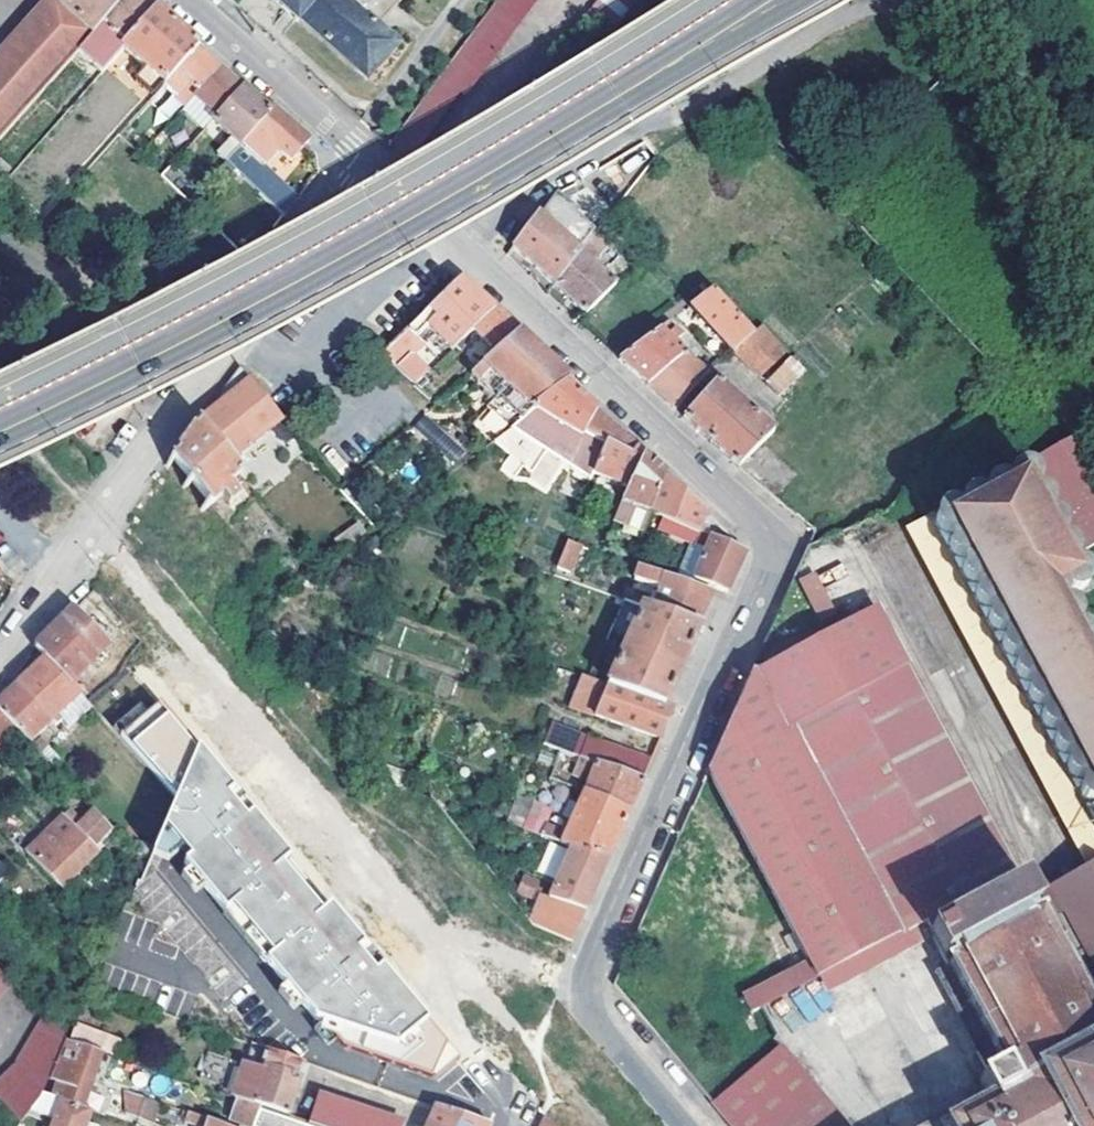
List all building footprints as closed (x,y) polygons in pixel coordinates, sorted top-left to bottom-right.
[(0,50),(0,137),(78,49),(120,0),(45,0),(0,50)] [(78,49),(103,72),(124,48),(157,10),(146,0),(120,0),(78,49)] [(376,25),(364,13),(376,0),(275,0),(290,14),(297,20),(300,16),(367,76),(396,43),(376,25)] [(376,25),(399,0),(376,0),(364,13),(376,25)] [(388,146),(406,163),(459,90),(465,94),(536,0),(495,0),(388,146)] [(596,5),(618,25),(636,0),(600,0),(596,5)] [(614,30),(618,25),(596,5),(591,13),(614,30)] [(142,63),(163,83),(196,45),(177,28),(157,10),(124,48),(136,58),(133,63),(139,67),(142,63)] [(216,63),(196,45),(163,83),(162,83),(185,104),(193,95),(220,66),(216,63)] [(237,82),(220,66),(193,95),(210,110),(205,115),(211,120),(242,86),(237,82)] [(247,91),(242,86),(211,120),(231,138),(240,145),(270,112),(247,91)] [(307,143),(309,140),(273,108),(270,112),(240,145),(226,162),(282,214),(298,195),(247,151),(262,134),(292,160),(307,143)] [(171,163),(159,174),(190,202),(226,162),(240,145),(231,138),(218,153),(219,155),(194,183),(171,163)] [(10,187),(21,174),(0,154),(0,177),(10,187)] [(540,215),(515,248),(556,284),(581,251),(540,215)] [(599,229),(581,251),(556,284),(588,312),(617,284),(591,261),(610,239),(599,229)] [(632,264),(640,271),(654,257),(645,249),(632,264)] [(425,325),(451,348),(471,328),(491,307),(475,292),(459,278),(386,354),(396,364),(418,340),(415,337),(425,325)] [(717,288),(693,306),(734,353),(755,333),(717,288)] [(471,328),(496,352),(519,332),(498,313),(491,307),(471,328)] [(681,336),(667,324),(620,359),(648,384),(684,351),(675,343),(681,336)] [(788,353),(762,327),(755,333),(734,353),(763,376),(788,353)] [(492,373),(534,410),(566,386),(572,382),(539,350),(519,332),(496,352),(471,374),(481,384),(492,373)] [(706,373),(684,351),(648,384),(675,409),(706,373)] [(799,372),(788,363),(772,383),(783,392),(799,372)] [(249,382),(238,368),(222,387),(197,421),(199,424),(226,402),(249,382)] [(412,379),(417,383),(422,378),(417,373),(412,379)] [(231,462),(280,420),(249,382),(226,402),(199,424),(231,462)] [(771,423),(723,384),(688,421),(738,467),(802,406),(789,396),(777,408),(782,412),(771,423)] [(604,448),(612,429),(570,390),(566,386),(534,410),(512,426),(550,452),(591,481),(595,471),(604,448)] [(473,422),(488,440),(505,425),(490,407),(473,422)] [(426,413),(414,425),(452,463),(464,452),(426,413)] [(171,456),(211,504),(221,495),(230,505),(241,495),(230,483),(241,473),(231,462),(199,424),(197,421),(184,439),(171,456)] [(512,426),(491,441),(536,473),(550,452),(512,426)] [(612,429),(604,448),(631,460),(635,450),(624,439),(612,429)] [(1075,608),(1093,598),(1093,584),(1079,554),(1093,547),(1093,476),(1074,438),(929,517),(1093,824),(1093,643),(1075,608)] [(595,471),(631,486),(643,457),(639,453),(635,450),(631,460),(604,448),(595,471)] [(643,457),(631,486),(616,521),(644,532),(647,524),(652,512),(665,477),(654,467),(643,457)] [(665,477),(652,512),(698,531),(703,519),(705,514),(665,477)] [(693,542),(698,531),(652,512),(647,524),(693,542)] [(906,530),(1093,880),(1093,824),(929,517),(906,530)] [(224,519),(219,524),(227,533),(232,528),(224,519)] [(744,550),(701,532),(697,543),(707,547),(694,578),(727,592),(731,582),(744,550)] [(810,546),(797,574),(822,622),(870,596),(845,547),(826,538),(810,546)] [(580,545),(567,540),(556,569),(569,573),(580,545)] [(660,587),(654,603),(702,619),(711,599),(714,592),(640,567),(636,579),(660,587)] [(1043,917),(1019,872),(908,667),(879,612),(830,638),(822,622),(797,574),(711,769),(818,975),(901,931),(904,935),(925,923),(934,938),(949,965),(1004,1067),(994,1073),(981,1079),(994,1100),(947,1125),(948,1125),(1093,1125),(1093,1012),(1043,917)] [(700,624),(643,604),(611,674),(592,667),(588,679),(606,685),(664,705),(682,663),(700,624)] [(73,682),(110,645),(75,610),(58,627),(38,647),(49,658),(72,684),(73,682)] [(49,658),(20,685),(54,722),(53,724),(58,728),(62,723),(59,719),(85,695),(73,682),(72,684),(49,658)] [(908,667),(1019,872),(1032,865),(922,660),(908,667)] [(575,691),(599,700),(606,685),(588,679),(581,676),(575,691)] [(38,745),(46,753),(51,747),(40,735),(53,724),(54,722),(20,685),(0,703),(0,708),(20,728),(38,745)] [(606,685),(599,700),(593,713),(660,738),(673,708),(664,705),(606,685)] [(159,704),(123,737),(179,798),(165,833),(181,850),(190,859),(184,864),(225,913),(231,908),(272,958),(266,963),(314,1021),(343,997),(351,1007),(380,982),(355,952),(362,947),(251,815),(245,820),(223,793),(229,788),(159,704)] [(1,748),(20,728),(0,708),(0,747),(1,748)] [(594,762),(642,779),(650,761),(588,735),(578,757),(594,762)] [(46,753),(38,745),(33,750),(37,754),(30,762),(41,772),(53,760),(46,753)] [(594,762),(578,757),(558,750),(554,761),(572,768),(574,763),(583,766),(580,772),(589,775),(594,762)] [(589,775),(583,790),(629,810),(632,801),(642,779),(594,762),(589,775)] [(229,788),(223,793),(245,820),(251,815),(229,788)] [(572,849),(606,861),(624,820),(629,810),(583,790),(582,790),(564,831),(543,823),(553,797),(537,789),(522,827),(548,835),(561,840),(560,842),(573,847),(572,849)] [(28,851),(63,887),(101,848),(97,843),(113,829),(99,812),(82,827),(69,812),(28,851)] [(548,835),(522,827),(517,841),(543,850),(548,835)] [(181,850),(165,833),(158,852),(173,858),(181,850)] [(552,895),(586,908),(591,896),(606,861),(572,849),(552,895)] [(13,869),(0,858),(0,883),(13,869)] [(525,877),(519,891),(539,899),(541,892),(544,885),(525,877)] [(1043,917),(1093,1012),(1093,890),(1043,917)] [(539,899),(526,930),(535,935),(552,895),(541,892),(539,899)] [(586,908),(552,895),(535,935),(567,950),(586,908)] [(925,923),(904,935),(912,950),(934,938),(925,923)] [(343,997),(314,1021),(322,1023),(338,1050),(421,1074),(448,1051),(362,947),(355,952),(380,982),(351,1007),(343,997)] [(17,980),(0,964),(0,997),(17,980)] [(1004,1067),(949,965),(940,970),(994,1073),(1004,1067)] [(732,1125),(849,1125),(799,1067),(846,1023),(809,981),(750,1012),(780,1046),(712,1102),(732,1125)] [(70,1032),(44,1007),(28,1054),(50,1077),(55,1066),(69,1034),(70,1032)] [(86,1020),(79,1038),(105,1047),(117,1051),(124,1034),(86,1020)] [(55,1066),(93,1079),(105,1047),(79,1038),(69,1034),(55,1066)] [(238,1095),(263,1103),(290,1113),(302,1079),(301,1079),(307,1061),(256,1042),(238,1094),(238,1095)] [(28,1054),(0,1084),(0,1102),(20,1124),(42,1095),(43,1092),(50,1077),(28,1054)] [(62,1099),(83,1107),(93,1079),(55,1066),(50,1077),(43,1092),(62,1099)] [(404,1120),(320,1091),(310,1120),(327,1125),(402,1125),(404,1120)] [(238,1095),(230,1118),(250,1125),(255,1125),(263,1103),(238,1095)] [(132,1115),(140,1118),(147,1098),(139,1096),(132,1115)] [(163,1104),(147,1098),(140,1118),(156,1124),(163,1104)] [(62,1099),(53,1125),(92,1125),(88,1125),(92,1110),(83,1107),(62,1099)] [(310,1120),(290,1113),(263,1103),(255,1125),(327,1125),(310,1120)] [(435,1106),(427,1125),(489,1125),(435,1106)] [(186,1112),(183,1119),(189,1121),(188,1124),(193,1125),(224,1125),(186,1112)]
